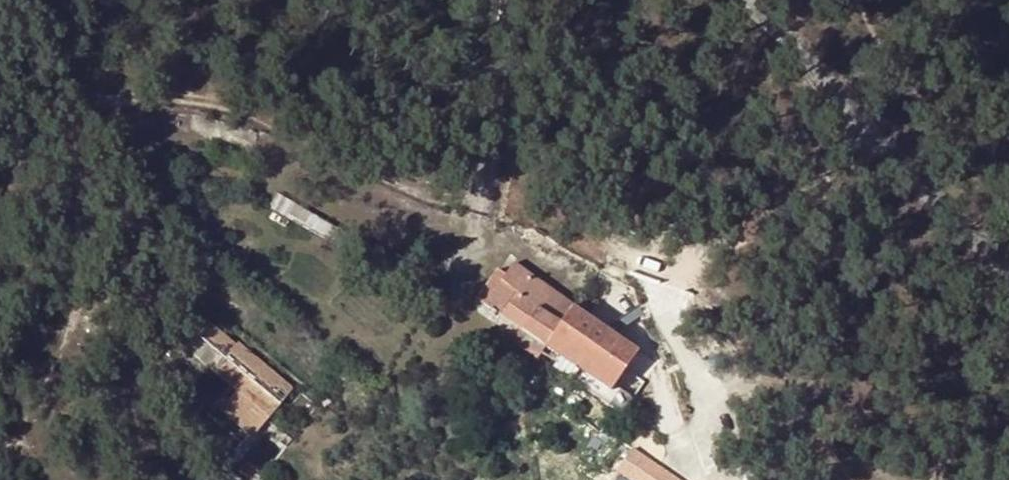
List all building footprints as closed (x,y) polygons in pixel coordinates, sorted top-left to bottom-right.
[(574,302),(513,261),(504,273),(499,280),(491,273),(475,297),(518,328),(545,346),(572,305),(574,302)] [(491,273),(499,280),(504,273),(495,267),(491,273)] [(235,344),(190,305),(167,332),(241,395),(268,417),(292,389),(237,342),(235,344)] [(572,305),(545,346),(577,368),(610,390),(614,384),(638,349),(572,305)] [(545,346),(518,328),(509,341),(536,359),(545,346)] [(610,390),(577,368),(569,380),(576,385),(585,391),(586,392),(588,389),(608,402),(614,393),(610,390)] [(330,400),(326,394),(320,398),(323,404),(330,400)] [(638,458),(626,474),(633,479),(645,479),(655,466),(640,455),(638,458)] [(657,464),(655,466),(645,479),(678,479),(657,464)]
